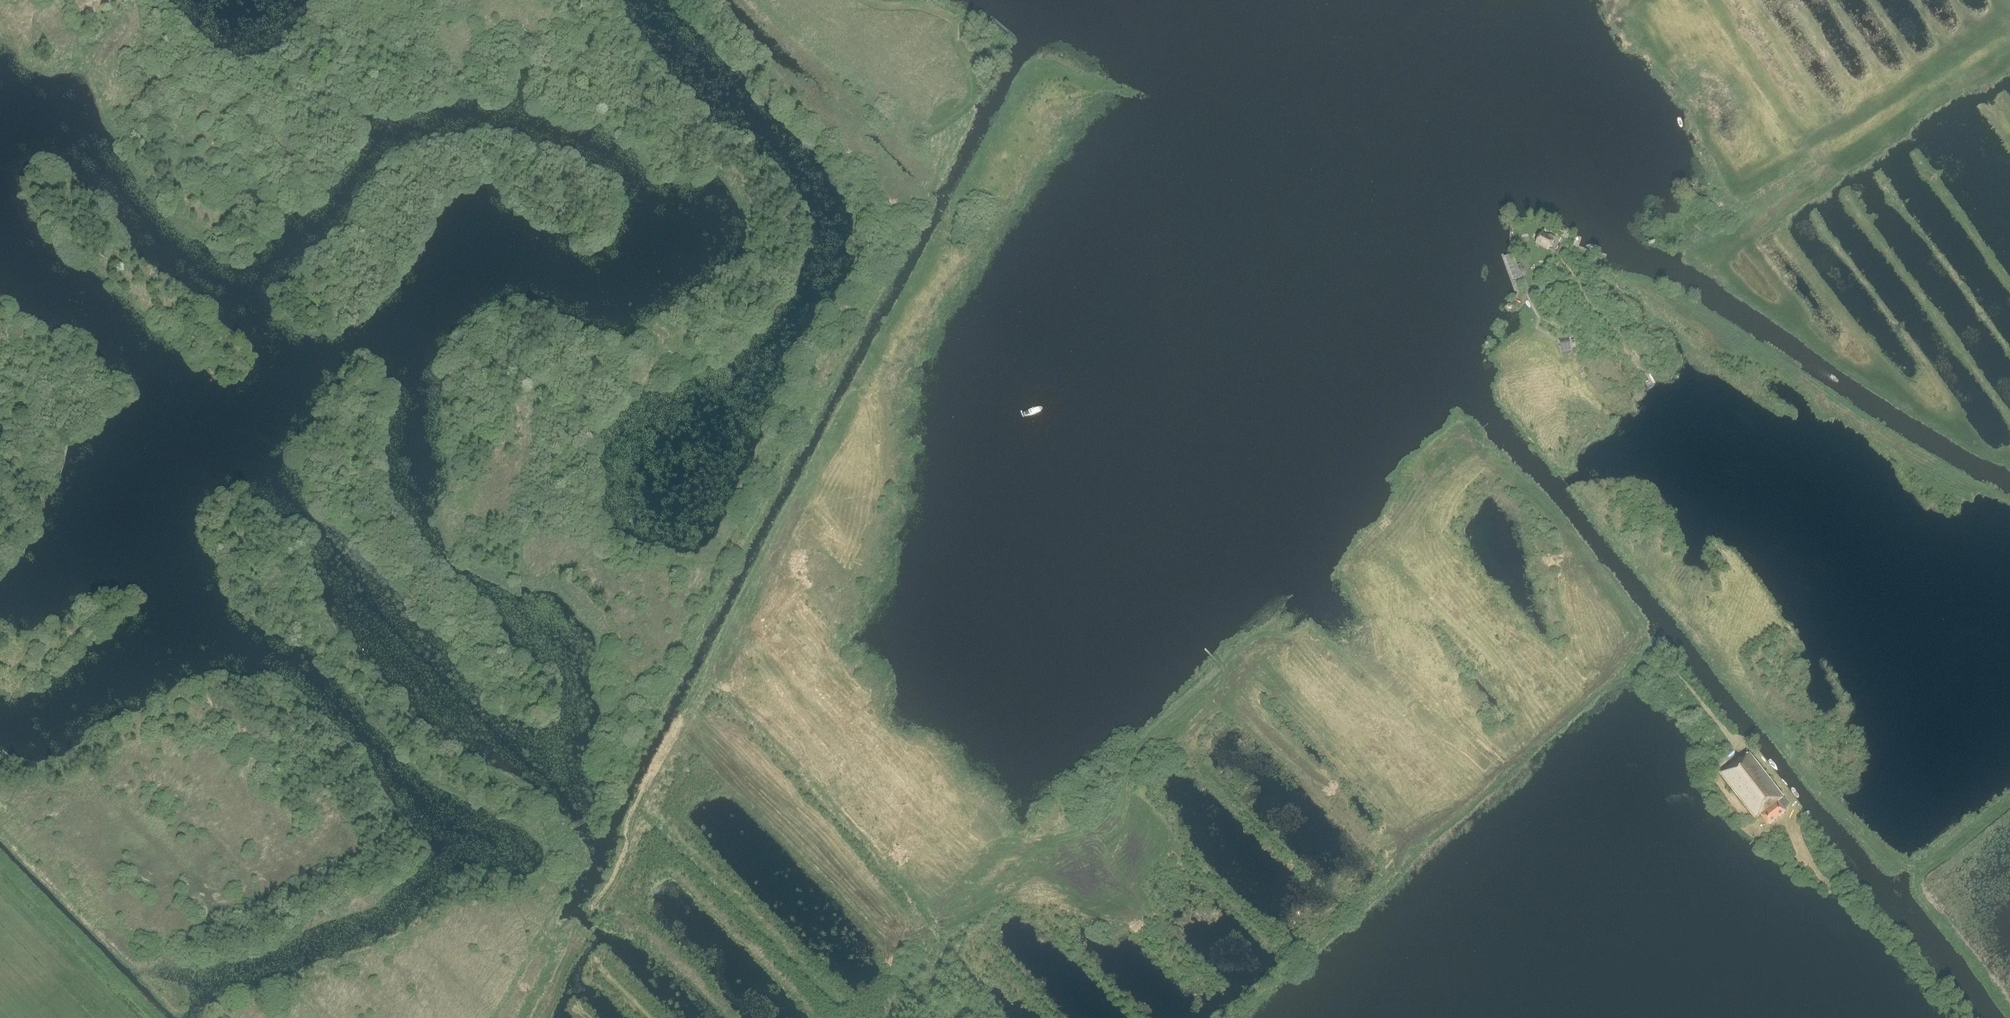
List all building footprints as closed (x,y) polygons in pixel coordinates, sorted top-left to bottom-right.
[(1004,55),(1009,51),(1003,45),(999,49),(1004,55)] [(1550,238),(1543,234),(1537,245),(1549,251),(1555,239),(1551,236),(1550,238)] [(1511,276),(1519,272),(1512,255),(1504,258),(1511,276)] [(1562,350),(1571,348),(1569,341),(1560,343),(1562,350)] [(1783,797),(1749,754),(1742,759),(1740,757),(1719,774),(1755,819),(1760,815),(1768,826),(1784,813),(1780,809),(1786,804),(1782,798),(1783,797)]
